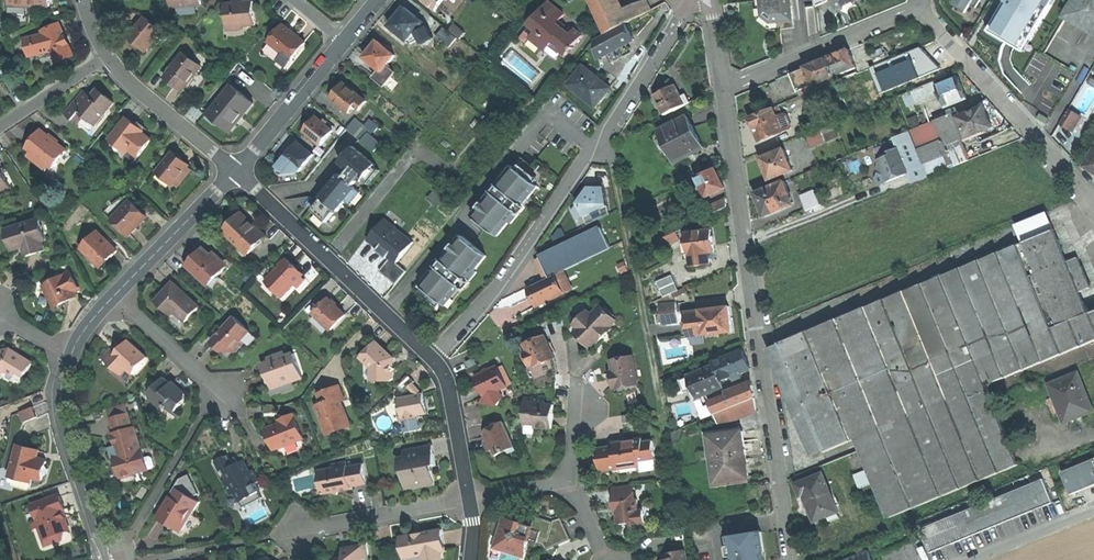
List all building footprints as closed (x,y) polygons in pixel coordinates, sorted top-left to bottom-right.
[(13,0),(10,0),(10,11),(29,12),(29,5),(17,4),(17,0),(13,0)] [(436,10),(445,0),(423,0),(436,10)] [(606,33),(626,23),(621,13),(615,0),(590,0),(606,33)] [(762,9),(765,8),(766,18),(772,23),(775,22),(780,21),(794,20),(792,0),(761,0),(762,9)] [(838,8),(849,4),(857,0),(834,0),(838,8)] [(955,1),(953,4),(966,12),(971,5),(976,8),(981,0),(953,0),(955,1)] [(991,21),(1020,38),(1035,12),(1047,19),(1056,3),(1057,2),(1057,0),(1004,0),(991,21)] [(1064,16),(1093,34),(1093,0),(1074,0),(1064,16)] [(258,24),(256,1),(240,2),(228,2),(229,24),(245,23),(245,25),(258,24)] [(562,14),(546,1),(528,24),(529,24),(535,29),(528,37),(544,50),(550,43),(552,40),(557,44),(555,47),(564,54),(569,48),(570,49),(572,47),(571,46),(575,41),(580,35),(573,29),(571,30),(568,27),(565,31),(561,29),(555,23),(558,20),(562,14)] [(651,11),(646,1),(621,13),(626,23),(651,11)] [(423,22),(405,8),(398,16),(390,26),(408,41),(418,29),(422,32),(427,26),(423,23),(423,22)] [(163,31),(145,17),(130,35),(137,42),(147,50),(163,31)] [(564,25),(558,20),(555,23),(561,29),(564,25)] [(795,28),(794,20),(780,21),(781,29),(795,28)] [(66,35),(62,23),(43,30),(44,33),(26,40),(32,58),(36,56),(47,52),(56,49),(61,62),(77,56),(71,44),(72,43),(70,38),(68,34),(66,35)] [(535,29),(529,24),(520,36),(520,39),(522,41),(525,40),(528,37),(535,29)] [(294,33),(284,25),(270,42),(285,54),(292,60),(306,42),(294,33)] [(465,34),(455,25),(450,31),(460,39),(465,34)] [(634,39),(626,25),(596,41),(599,58),(619,48),(634,39)] [(457,38),(444,28),(436,37),(449,48),(457,38)] [(19,33),(11,36),(13,41),(21,38),(19,33)] [(396,55),(378,41),(372,49),(365,57),(380,70),(374,77),(384,86),(395,72),(387,65),(396,55)] [(856,68),(849,50),(838,54),(827,59),(836,81),(839,80),(838,75),(856,68)] [(888,51),(872,58),(875,65),(891,59),(888,51)] [(183,91),(202,67),(184,53),(165,77),(173,83),(183,91)] [(287,67),(292,60),(285,54),(279,61),(287,67)] [(836,81),(827,59),(805,68),(814,91),(836,81)] [(610,89),(583,67),(569,85),(596,106),(603,97),(610,89)] [(814,91),(805,68),(799,70),(791,73),(799,91),(800,91),(802,96),(814,91)] [(918,79),(921,87),(935,81),(932,74),(918,79)] [(963,88),(958,77),(937,86),(940,94),(943,100),(945,106),(967,98),(963,88)] [(940,94),(937,86),(935,81),(921,87),(912,90),(917,103),(938,95),(940,94)] [(367,101),(344,82),(337,91),(331,98),(350,113),(355,107),(359,110),(367,101)] [(255,105),(231,85),(205,116),(216,125),(218,123),(218,122),(232,133),(240,123),(238,122),(242,118),(244,119),(249,112),(255,105)] [(678,91),(675,85),(656,95),(666,115),(686,105),(682,97),(678,91)] [(96,125),(115,103),(105,95),(103,99),(95,93),(91,98),(84,92),(75,102),(66,114),(74,120),(80,112),(96,125)] [(687,95),(682,97),(686,105),(691,102),(687,95)] [(776,107),(751,118),(756,130),(760,142),(783,132),(782,132),(790,129),(791,127),(786,115),(785,113),(782,114),(778,106),(776,107)] [(984,106),(961,116),(961,118),(958,119),(966,137),(966,138),(993,127),(988,116),(984,106)] [(1082,117),(1069,109),(1063,119),(1076,126),(1082,117)] [(958,111),(935,120),(943,139),(944,140),(946,146),(960,140),(966,137),(958,119),(961,118),(961,116),(958,111)] [(1047,124),(1049,118),(1040,113),(1038,119),(1047,124)] [(334,130),(317,116),(310,124),(304,132),(321,146),(334,130)] [(668,148),(696,133),(695,130),(688,116),(659,130),(668,148)] [(135,124),(128,118),(110,139),(127,153),(130,150),(138,157),(152,141),(143,133),(144,131),(135,124)] [(94,133),(97,127),(83,119),(80,125),(94,133)] [(1076,126),(1063,119),(1061,123),(1073,131),(1076,126)] [(371,120),(363,129),(366,131),(371,135),(379,126),(371,120)] [(920,149),(943,139),(935,120),(912,130),(920,149)] [(363,129),(355,121),(348,130),(360,139),(366,131),(363,129)] [(838,137),(832,123),(819,128),(825,142),(838,137)] [(810,148),(825,142),(819,128),(804,134),(810,148)] [(930,176),(929,174),(919,149),(920,149),(912,130),(894,138),(898,148),(909,174),(913,183),(930,176)] [(66,150),(44,131),(35,141),(29,149),(32,152),(48,164),(52,168),(66,150)] [(371,135),(366,131),(360,139),(374,152),(381,143),(371,135)] [(704,148),(696,133),(668,148),(675,162),(704,148)] [(929,174),(949,166),(953,164),(946,146),(944,140),(943,139),(920,149),(919,149),(929,174)] [(969,160),(965,151),(960,140),(946,146),(953,164),(949,166),(950,168),(969,160)] [(313,154),(297,141),(286,155),(277,166),(277,173),(280,176),(300,172),(313,154)] [(375,166),(376,165),(354,146),(348,154),(340,163),(350,171),(345,177),(340,174),(327,190),(321,197),(322,198),(312,210),(326,222),(337,210),(338,211),(347,201),(357,188),(358,188),(363,182),(362,181),(364,180),(375,166)] [(909,174),(898,148),(887,153),(889,156),(878,160),(879,164),(877,169),(879,173),(885,176),(886,179),(887,182),(909,174)] [(793,170),(784,149),(761,158),(766,170),(770,179),(793,170)] [(130,150),(127,153),(124,157),(133,164),(138,157),(130,150)] [(1085,166),(1093,171),(1093,172),(1093,150),(1085,166)] [(45,168),(48,164),(32,152),(29,156),(45,168)] [(182,158),(174,152),(158,172),(175,185),(191,165),(182,158)] [(521,157),(514,166),(516,168),(518,170),(526,161),(521,157)] [(722,164),(721,157),(708,164),(711,170),(722,164)] [(380,170),(375,166),(364,180),(369,184),(380,170)] [(501,187),(516,168),(513,166),(498,185),(499,185),(501,187)] [(0,167),(0,193),(11,188),(0,167)] [(516,168),(501,187),(499,185),(496,189),(493,193),(495,194),(476,217),(475,218),(498,236),(510,222),(512,223),(525,207),(523,205),(539,186),(518,170),(516,168)] [(720,177),(716,168),(698,176),(704,189),(708,196),(725,188),(720,177)] [(681,185),(693,179),(694,178),(690,170),(676,177),(680,185),(681,185)] [(704,189),(698,176),(694,178),(693,179),(695,184),(699,192),(704,189)] [(683,189),(695,184),(693,179),(681,185),(683,189)] [(784,182),(779,184),(783,196),(789,194),(784,182)] [(783,196),(779,184),(756,193),(761,206),(765,216),(788,207),(783,196)] [(605,187),(589,187),(583,196),(578,203),(585,217),(588,225),(610,214),(605,187)] [(362,192),(358,188),(357,188),(347,201),(352,205),(362,192)] [(473,215),(476,217),(495,194),(493,193),(492,191),(491,190),(471,214),(473,216),(473,215)] [(821,205),(815,190),(800,197),(806,211),(821,205)] [(790,193),(789,194),(783,196),(788,207),(794,204),(790,193)] [(728,208),(727,198),(706,208),(710,216),(728,208)] [(142,210),(132,201),(113,221),(130,237),(138,228),(147,219),(141,214),(142,210)] [(578,221),(585,217),(578,203),(573,211),(578,221)] [(1020,235),(1023,243),(1055,229),(1048,212),(1015,225),(1020,235)] [(252,223),(242,214),(224,231),(239,246),(242,243),(250,252),(265,236),(252,223)] [(46,240),(40,219),(12,227),(15,238),(12,239),(15,249),(23,247),(26,256),(37,253),(45,250),(42,241),(46,240)] [(386,219),(368,240),(379,249),(388,256),(390,258),(397,263),(414,242),(386,219)] [(954,262),(1020,235),(1015,225),(950,252),(954,262)] [(611,248),(602,228),(569,243),(540,257),(540,258),(550,277),(556,275),(611,248)] [(1055,229),(1023,243),(865,307),(779,343),(779,344),(768,349),(813,456),(856,439),(888,517),(1020,463),(994,399),(1093,357),(1093,312),(1090,313),(1081,292),(1068,261),(1055,229)] [(712,230),(686,233),(689,254),(690,254),(709,252),(715,251),(713,239),(712,230)] [(118,250),(98,232),(82,248),(98,264),(105,256),(109,259),(114,254),(118,250)] [(682,245),(676,232),(662,239),(668,252),(682,245)] [(445,261),(464,238),(462,236),(462,235),(460,234),(440,258),(441,259),(442,259),(444,260),(445,261)] [(464,237),(464,238),(445,261),(444,260),(441,264),(438,267),(439,269),(424,287),(425,287),(424,288),(446,306),(462,287),(464,289),(478,272),(475,270),(487,256),(464,237)] [(189,264),(188,265),(205,281),(213,273),(217,277),(226,267),(220,260),(221,259),(214,252),(211,255),(204,248),(199,253),(195,257),(190,258),(189,264)] [(387,258),(388,256),(379,249),(377,250),(387,258)] [(709,252),(690,254),(691,266),(710,264),(709,252)] [(1078,257),(1068,261),(1081,292),(1091,288),(1078,257)] [(396,284),(407,271),(397,263),(390,258),(380,271),(396,284)] [(536,260),(545,280),(550,277),(540,258),(536,260)] [(303,276),(304,275),(295,267),(288,260),(269,279),(285,295),(295,284),(299,288),(307,280),(303,276)] [(422,285),(424,287),(439,269),(438,267),(437,267),(422,285)] [(71,273),(44,286),(53,303),(60,305),(67,301),(77,296),(73,289),(78,286),(71,273)] [(565,293),(556,275),(550,277),(545,280),(532,286),(536,295),(535,295),(539,305),(565,293)] [(664,297),(672,293),(679,290),(673,275),(658,282),(664,297)] [(200,307),(173,283),(156,301),(165,309),(171,315),(174,311),(186,322),(200,307)] [(424,287),(422,285),(419,283),(415,287),(421,292),(424,288),(425,287),(424,287)] [(672,293),(674,298),(687,292),(685,287),(679,290),(672,293)] [(336,306),(329,299),(315,314),(317,316),(329,328),(331,330),(346,315),(336,306)] [(676,303),(660,305),(661,312),(662,322),(678,320),(676,303)] [(617,321),(601,306),(592,315),(590,313),(577,327),(579,329),(575,332),(582,339),(591,347),(597,341),(599,342),(612,328),(611,327),(617,321)] [(689,336),(704,334),(704,335),(732,331),(730,317),(729,306),(701,310),(701,311),(686,313),(689,336)] [(250,332),(234,316),(221,331),(223,333),(213,344),(218,348),(222,352),(230,351),(232,349),(234,349),(237,351),(245,343),(242,340),(250,332)] [(329,328),(317,316),(313,320),(325,331),(329,328)] [(555,359),(545,335),(524,344),(527,351),(524,353),(530,366),(533,365),(534,367),(544,363),(555,359)] [(146,358),(126,340),(123,344),(118,349),(119,350),(115,354),(110,348),(101,358),(119,375),(125,369),(131,374),(146,358)] [(383,348),(376,341),(364,354),(364,360),(371,367),(372,378),(382,378),(383,381),(391,381),(394,379),(393,371),(396,368),(393,366),(393,363),(389,359),(391,356),(383,348)] [(32,362),(20,355),(10,349),(0,351),(0,372),(7,371),(14,375),(16,371),(24,376),(32,362)] [(714,363),(715,365),(721,381),(734,375),(735,379),(741,377),(739,373),(750,368),(746,358),(743,350),(714,363)] [(303,378),(294,354),(287,356),(286,352),(268,358),(269,362),(264,364),(268,376),(272,389),(303,378)] [(639,384),(633,356),(612,360),(613,370),(615,377),(612,378),(614,388),(617,387),(617,388),(639,384)] [(477,364),(475,359),(467,362),(469,368),(477,364)] [(721,381),(715,365),(688,377),(693,387),(697,397),(707,393),(708,396),(714,394),(713,391),(724,386),(721,381)] [(498,368),(498,366),(475,377),(480,387),(485,397),(499,390),(507,386),(498,368)] [(502,366),(498,368),(507,386),(511,384),(502,366)] [(1086,393),(1078,373),(1050,385),(1055,397),(1047,400),(1054,418),(1062,415),(1065,422),(1093,411),(1086,393)] [(415,382),(409,376),(398,386),(403,392),(408,388),(413,383),(415,382)] [(685,390),(693,387),(688,377),(681,380),(685,390)] [(171,384),(164,378),(149,394),(152,403),(161,412),(166,407),(167,408),(169,406),(175,411),(186,400),(186,394),(178,387),(173,382),(171,384)] [(423,393),(413,383),(408,388),(415,395),(423,393)] [(345,400),(339,385),(329,389),(318,393),(322,403),(316,405),(326,431),(350,422),(342,401),(345,400)] [(755,398),(753,385),(711,403),(716,414),(729,409),(755,398)] [(502,398),(499,390),(485,397),(482,400),(484,404),(498,405),(502,398)] [(425,403),(423,393),(415,395),(399,398),(401,408),(397,409),(399,421),(403,420),(417,417),(417,416),(427,414),(425,403)] [(704,397),(696,401),(703,417),(711,414),(704,397)] [(757,410),(755,398),(729,409),(734,419),(757,410)] [(545,400),(525,399),(525,409),(526,409),(525,424),(536,424),(536,427),(552,428),(553,416),(554,405),(544,405),(545,400)] [(113,433),(132,427),(125,403),(105,409),(113,433)] [(32,406),(20,411),(24,423),(37,417),(32,406)] [(180,416),(175,411),(169,406),(167,408),(178,418),(180,416)] [(729,409),(716,414),(720,425),(734,419),(729,409)] [(625,431),(641,429),(639,413),(623,415),(625,431)] [(304,438),(294,414),(285,418),(286,421),(275,425),(266,429),(275,450),(304,438)] [(420,429),(417,417),(403,420),(405,432),(420,429)] [(514,444),(503,422),(487,429),(484,437),(485,439),(484,443),(485,446),(486,449),(490,451),(493,450),(496,456),(504,452),(507,451),(505,448),(514,444)] [(140,449),(133,427),(132,427),(113,433),(111,434),(115,446),(112,449),(109,450),(110,454),(111,458),(114,457),(120,477),(122,477),(122,480),(125,481),(128,481),(131,480),(132,478),(134,477),(134,474),(143,471),(141,461),(144,459),(141,449),(140,449)] [(713,460),(746,455),(745,446),(743,431),(710,436),(713,460)] [(601,471),(640,465),(640,461),(656,459),(653,441),(643,442),(643,439),(613,443),(614,446),(598,449),(599,460),(601,471)] [(39,450),(16,445),(9,477),(14,478),(31,482),(32,478),(41,480),(42,476),(47,473),(48,469),(45,464),(46,460),(37,458),(38,454),(39,450)] [(434,455),(432,445),(405,450),(405,451),(408,450),(409,456),(398,458),(400,469),(406,468),(407,475),(404,476),(407,489),(435,484),(432,471),(431,471),(430,466),(436,465),(434,455)] [(232,461),(229,455),(222,459),(216,462),(220,471),(224,469),(227,476),(226,480),(224,481),(231,494),(232,493),(237,495),(241,502),(260,492),(256,483),(259,482),(253,471),(250,472),(244,461),(240,463),(237,457),(236,457),(237,459),(232,461)] [(748,468),(746,455),(713,460),(717,483),(750,478),(748,468)] [(1062,472),(1072,494),(1093,485),(1093,459),(1062,472)] [(367,484),(363,464),(347,467),(346,462),(333,464),(333,468),(319,470),(322,484),(326,483),(328,493),(333,492),(338,494),(340,487),(346,488),(346,490),(351,489),(351,487),(358,485),(367,484)] [(867,471),(856,475),(860,486),(871,483),(867,471)] [(172,492),(173,497),(178,489),(192,497),(199,494),(189,474),(180,479),(172,492)] [(839,512),(823,474),(796,484),(801,496),(804,495),(810,508),(815,522),(839,512)] [(31,482),(14,478),(13,486),(22,488),(30,487),(31,482)] [(1044,479),(921,529),(931,553),(1054,502),(1044,479)] [(632,485),(615,487),(616,502),(615,502),(616,509),(619,513),(618,513),(618,516),(619,522),(622,524),(631,522),(633,524),(642,524),(645,521),(644,513),(641,510),(639,511),(638,500),(633,500),(632,485)] [(181,532),(199,501),(192,497),(178,489),(173,497),(172,499),(173,499),(170,506),(168,505),(165,505),(158,517),(170,524),(181,532)] [(263,498),(260,492),(241,502),(244,508),(263,498)] [(64,509),(58,495),(32,505),(45,539),(48,538),(63,532),(69,530),(64,519),(61,510),(64,509)] [(532,527),(528,539),(537,542),(538,539),(547,542),(553,523),(544,520),(534,516),(531,527),(532,527)] [(523,554),(528,539),(532,527),(531,527),(504,518),(496,545),(523,554)] [(554,521),(553,523),(547,542),(538,539),(537,542),(545,544),(547,550),(571,539),(562,518),(554,521)] [(445,550),(442,530),(421,534),(402,537),(406,558),(429,553),(431,559),(432,559),(443,558),(441,551),(445,550)] [(728,536),(732,559),(764,559),(763,552),(765,552),(761,531),(728,536)] [(62,540),(63,532),(48,538),(50,544),(62,540)] [(366,544),(347,547),(348,550),(344,554),(338,559),(334,557),(331,559),(362,559),(369,559),(366,544)] [(667,554),(668,559),(665,559),(687,559),(685,550),(673,552),(673,553),(667,554)] [(869,551),(846,559),(872,559),(869,551)]
